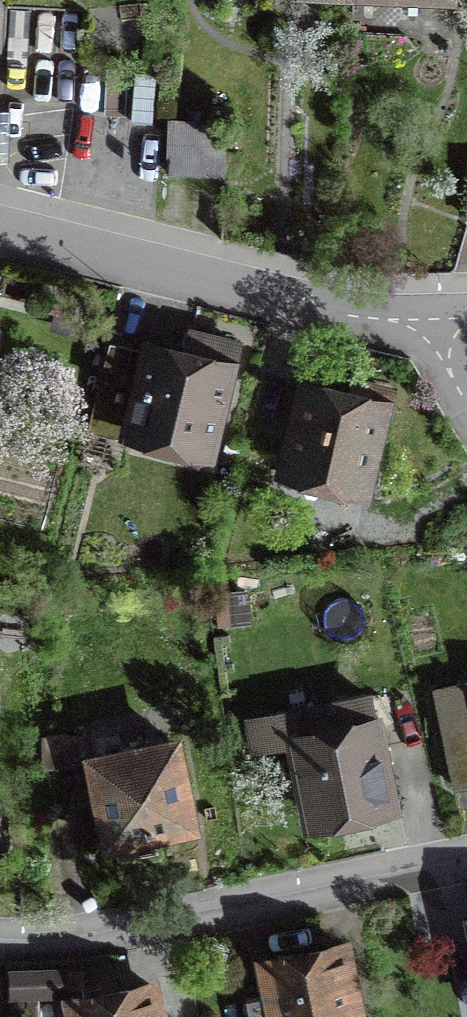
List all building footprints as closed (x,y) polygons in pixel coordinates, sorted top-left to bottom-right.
[(225,122),(169,121),(167,171),(223,173),(225,122)] [(197,357),(150,345),(129,439),(202,457),(234,341),(203,334),(197,357)] [(131,346),(110,341),(103,366),(125,371),(131,346)] [(358,496),(387,391),(360,384),(357,397),(305,384),(285,478),(358,496)] [(129,439),(134,410),(94,400),(80,459),(119,469),(126,438),(129,439)] [(466,785),(466,683),(435,689),(455,787),(466,785)] [(311,817),(389,800),(368,695),(300,709),(305,736),(295,738),(311,817)] [(305,736),(300,709),(251,719),(256,746),(295,738),(305,736)] [(43,765),(94,759),(123,753),(118,733),(92,738),(63,734),(44,737),(43,765)] [(173,742),(123,753),(94,759),(110,838),(115,837),(119,856),(156,848),(152,829),(189,821),(173,742)] [(343,946),(310,953),(264,962),(271,993),(246,999),(250,1016),(358,1016),(343,946)] [(73,1002),(76,1016),(157,1016),(151,986),(110,995),(73,1002)]
